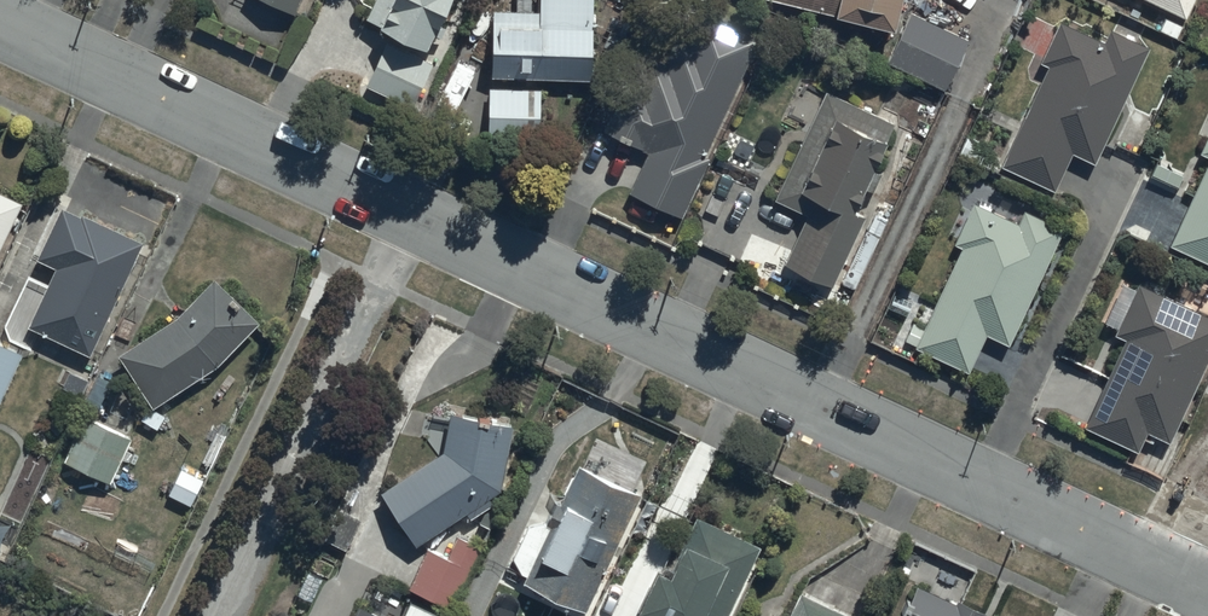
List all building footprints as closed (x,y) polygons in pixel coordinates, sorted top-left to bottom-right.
[(429,36),(446,0),(389,0),(382,15),(429,36)] [(594,0),(542,0),(542,5),(494,4),(494,72),(595,73),(594,0)] [(697,0),(696,0),(651,94),(638,88),(632,101),(617,94),(603,123),(649,146),(630,185),(685,211),(714,152),(706,148),(762,32),(697,0)] [(844,11),(846,4),(896,18),(901,0),(802,0),(844,11)] [(1188,13),(1194,0),(1161,0),(1188,13)] [(911,8),(887,54),(947,85),(971,39),(911,8)] [(1047,56),(1002,159),(1055,182),(1071,146),(1096,157),(1148,41),(1112,25),(1106,38),(1061,18),(1044,55),(1047,56)] [(414,100),(434,57),(386,35),(366,78),(414,100)] [(542,83),(490,83),(489,134),(542,134),(542,83)] [(893,125),(824,93),(774,201),(805,216),(783,263),(834,286),(866,216),(854,211),(893,125)] [(1171,238),(1207,255),(1207,159),(1171,238)] [(22,195),(0,184),(0,245),(22,195)] [(917,341),(970,366),(988,328),(1011,340),(1064,227),(1023,208),(1019,218),(977,198),(958,238),(964,241),(917,341)] [(92,348),(144,235),(83,206),(79,214),(64,207),(50,238),(63,244),(28,319),(92,348)] [(261,315),(215,270),(178,309),(120,348),(154,401),(222,357),(261,315)] [(1116,328),(1129,335),(1089,417),(1142,443),(1150,427),(1168,436),(1207,355),(1207,312),(1140,278),(1116,328)] [(22,349),(0,338),(0,398),(22,349)] [(502,482),(514,419),(452,404),(446,443),(383,486),(418,538),(467,506),(471,512),(494,498),(489,490),(502,482)] [(112,476),(132,434),(87,412),(66,454),(112,476)] [(587,605),(643,486),(580,457),(524,576),(587,605)] [(347,545),(363,513),(342,503),(326,535),(347,545)] [(762,539),(708,513),(699,533),(689,528),(674,560),(662,555),(642,597),(670,610),(667,615),(725,615),(762,539)] [(455,603),(482,540),(458,530),(450,550),(430,541),(411,584),(455,603)] [(988,607),(960,593),(957,598),(920,579),(902,615),(984,615),(988,607)] [(870,614),(805,582),(788,615),(869,615),(870,614)] [(443,610),(411,595),(402,613),(361,593),(350,615),(440,615),(443,610)]
